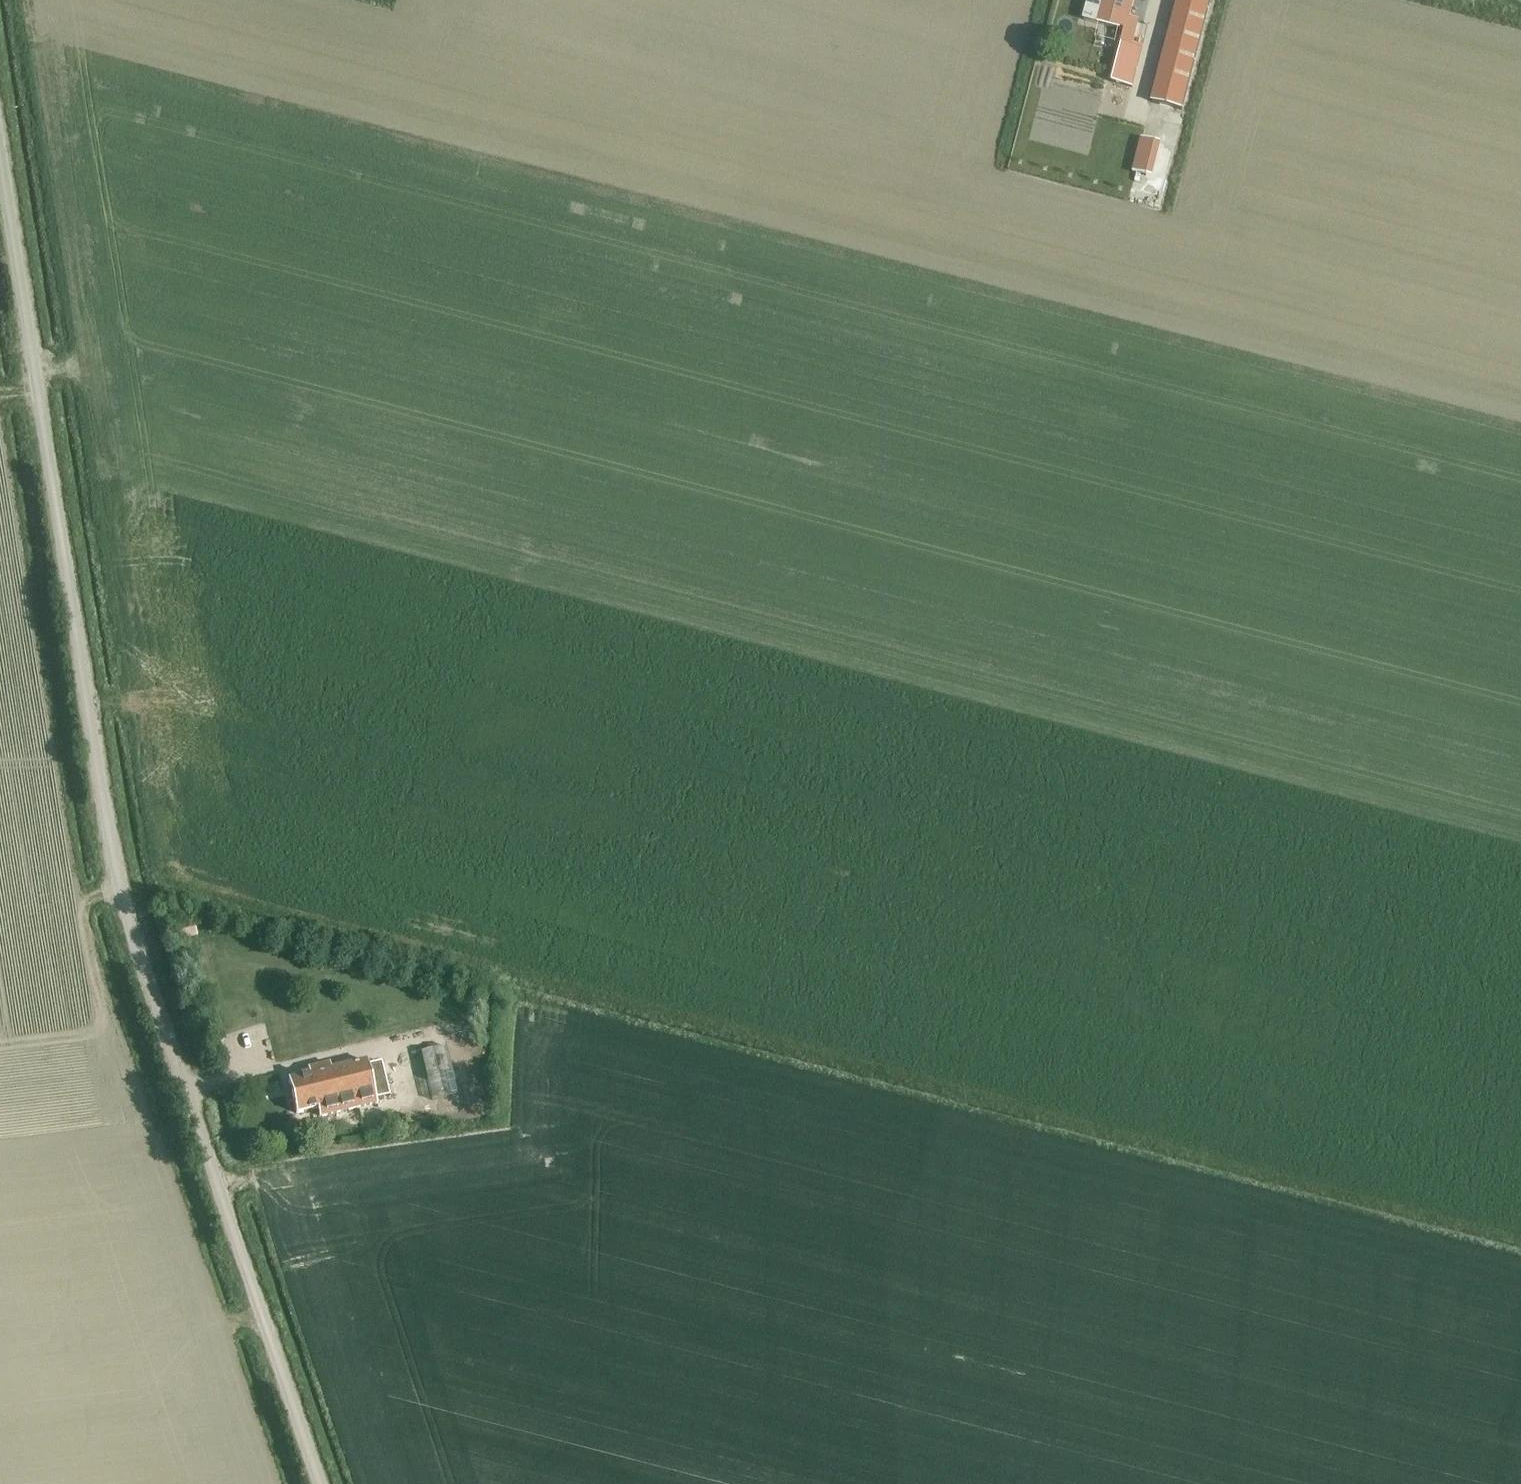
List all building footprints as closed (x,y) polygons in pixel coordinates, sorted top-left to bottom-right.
[(1133,0),(1087,0),(1082,19),(1124,30),(1121,44),(1111,82),(1132,87),(1142,48),(1131,46),(1137,22),(1128,19),(1133,0)] [(1177,127),(1210,0),(1178,0),(1147,119),(1177,127)] [(1147,148),(1167,149),(1168,127),(1148,125),(1147,148)] [(1156,182),(1163,158),(1143,153),(1137,177),(1156,182)] [(423,1111),(423,1112),(462,1102),(447,1043),(409,1052),(410,1055),(398,1058),(407,1098),(397,1101),(401,1116),(423,1111)] [(318,1109),(320,1118),(376,1104),(366,1063),(289,1082),(296,1114),(318,1109)]
